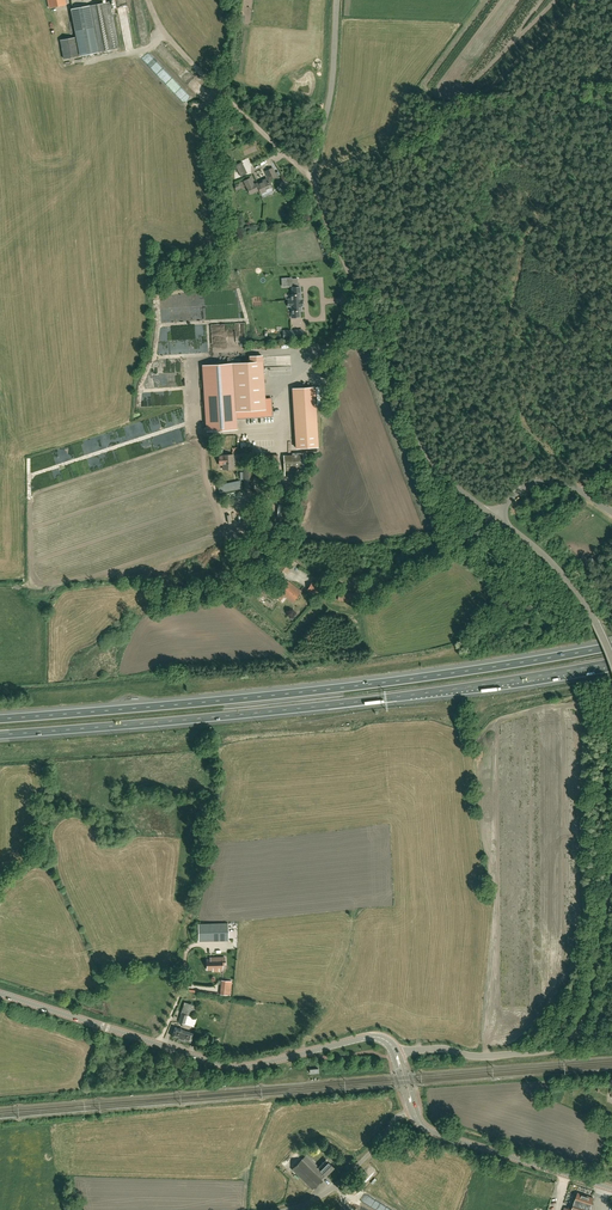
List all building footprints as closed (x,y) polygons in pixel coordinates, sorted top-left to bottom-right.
[(112,8),(110,2),(73,9),(82,55),(119,48),(113,14),(115,13),(114,8),(114,9),(113,8),(112,8)] [(76,37),(61,39),(65,59),(79,56),(76,37)] [(235,165),(240,176),(247,173),(242,162),(235,165)] [(270,180),(278,177),(274,167),(266,171),(270,180)] [(251,177),(244,181),(247,188),(250,193),(259,189),(261,193),(262,195),(272,190),(271,187),(268,180),(265,182),(264,180),(254,184),(251,177)] [(280,185),(287,188),(289,183),(282,179),(280,185)] [(286,278),(282,278),(282,287),(287,287),(298,286),(298,278),(292,279),(292,278),(286,278)] [(292,317),(293,317),(296,317),(299,317),(299,310),(301,310),(301,306),(303,306),(302,300),(301,300),(300,287),(292,287),(292,295),(290,295),(291,299),(291,300),(288,300),(288,307),(291,306),(291,308),(292,317)] [(292,338),(291,330),(283,330),(283,339),(292,338)] [(237,343),(245,342),(245,335),(242,335),(242,337),(237,337),(237,343)] [(250,362),(203,365),(207,431),(237,429),(236,419),(235,411),(247,410),(247,417),(272,416),(271,407),(270,407),(270,405),(271,405),(271,398),(264,398),(262,356),(250,356),(250,362)] [(318,447),(317,433),(295,435),(296,448),(318,447)] [(305,452),(286,453),(286,468),(291,468),(291,473),(306,472),(305,452)] [(233,454),(222,455),(218,455),(219,466),(223,465),(223,469),(234,469),(233,454)] [(253,489),(253,470),(253,467),(244,467),(244,489),(253,489)] [(217,485),(219,493),(242,488),(240,480),(217,485)] [(290,570),(295,563),(287,556),(278,567),(285,572),(288,569),(290,570)] [(285,598),(286,597),(293,602),(302,591),(288,581),(279,592),(280,593),(284,595),(283,597),(285,598)] [(322,587),(312,581),(307,590),(318,596),(322,587)] [(358,593),(339,591),(338,600),(357,603),(358,593)] [(228,923),(198,924),(199,941),(229,940),(228,923)] [(211,959),(207,959),(207,969),(213,969),(213,971),(218,970),(218,969),(222,969),(222,964),(225,964),(225,958),(215,958),(215,959),(211,959)] [(222,995),(232,995),(232,980),(222,980),(222,995)] [(179,1007),(176,1017),(179,1018),(178,1022),(192,1027),(195,1018),(193,1017),(197,1006),(184,1002),(182,1008),(179,1007)] [(176,1038),(176,1039),(185,1042),(186,1041),(191,1042),(193,1033),(174,1027),(172,1036),(176,1038)] [(302,1159),(296,1165),(292,1169),(312,1189),(322,1179),(320,1178),(324,1174),(326,1176),(334,1168),(327,1161),(316,1173),(302,1159)] [(578,1193),(572,1209),(589,1209),(593,1198),(578,1193)]
